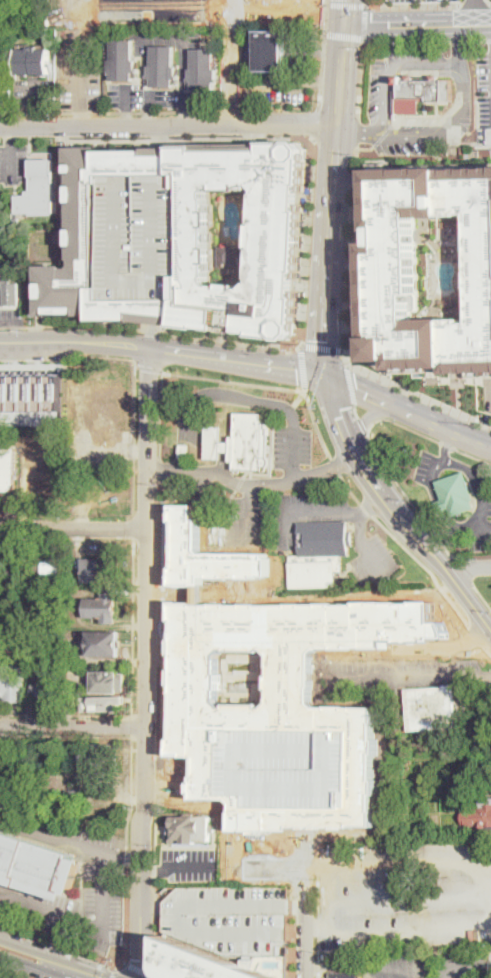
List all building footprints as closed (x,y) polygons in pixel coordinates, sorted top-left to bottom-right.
[(286,71),(258,71),(258,30),(294,30),(294,43),(286,43),(286,71)] [(136,60),(136,73),(133,73),(133,81),(111,80),(111,73),(109,73),(109,60),(111,60),(111,40),(133,40),(133,60),(136,60)] [(174,46),(173,67),(176,67),(176,79),(173,79),(173,87),(151,87),(151,78),(148,78),(148,66),(152,66),(152,46),(174,46)] [(17,74),(17,49),(50,49),(50,74),(17,74)] [(214,49),(214,69),(217,69),(217,82),(214,82),(214,90),(192,90),(192,82),(190,82),(190,69),(193,69),(193,49),(214,49)] [(376,58),(401,58),(401,108),(376,107),(376,58)] [(42,319),(43,267),(69,267),(69,269),(74,269),(77,267),(77,262),(75,262),(75,248),(73,248),(73,230),(75,230),(75,204),(74,204),(74,187),(75,187),(75,175),(73,175),(73,150),(102,150),(164,150),(178,150),(178,147),(268,147),(268,145),(294,145),(296,143),(305,143),(312,151),(312,159),(311,160),(310,188),(304,187),(303,212),(308,213),(305,275),(300,275),(299,299),(303,299),(302,336),(295,342),(286,341),(282,338),(179,327),(180,326),(153,324),(138,323),(96,323),(96,317),(93,317),(93,319),(42,319)] [(53,215),(18,215),(17,196),(34,196),(33,161),(52,160),(53,215)] [(449,366),(449,371),(490,370),(490,168),(449,169),(449,164),(369,166),(371,231),(374,231),(375,239),(366,239),(367,337),(372,337),(373,361),(394,360),(395,366),(449,366)] [(107,177),(107,185),(108,289),(108,301),(153,301),(184,301),(183,176),(178,176),(164,176),(107,177)] [(222,268),(222,249),(236,249),(236,268),(222,268)] [(6,284),(0,284),(0,264),(13,264),(13,283),(20,283),(20,305),(6,306),(6,284)] [(62,410),(62,372),(0,372),(0,410),(62,410)] [(230,443),(230,437),(235,437),(236,413),(265,414),(265,423),(267,423),(267,428),(269,428),(268,467),(263,466),(263,470),(234,469),(234,462),(230,462),(230,452),(230,443)] [(230,452),(220,451),(220,459),(206,459),(207,426),(221,427),(221,443),(230,443),(230,452)] [(189,444),(188,457),(180,456),(182,443),(189,444)] [(16,491),(0,491),(0,448),(16,448),(16,491)] [(476,508),(453,516),(450,509),(443,512),(439,513),(436,503),(439,502),(443,500),(436,482),(466,471),(475,499),(473,500),(476,508)] [(178,501),(177,586),(207,586),(208,577),(274,578),(273,552),(205,551),(202,547),(203,517),(200,517),(200,502),(178,501)] [(349,531),(354,531),(354,546),(350,546),(350,556),(342,556),(342,572),(337,572),(337,587),(291,588),(290,555),(300,555),(299,522),(349,521),(349,531)] [(102,558),(102,560),(116,560),(116,582),(83,582),(83,558),(102,558)] [(65,590),(38,590),(38,562),(65,561),(65,590)] [(116,623),(100,623),(100,618),(86,618),(86,598),(100,598),(100,593),(116,593),(116,623)] [(171,683),(168,754),(191,754),(189,798),(232,798),(232,826),(376,826),(377,707),(317,706),(313,701),(314,653),(317,649),(387,648),(387,642),(434,642),(434,638),(449,638),(449,632),(444,621),(434,622),(434,601),(356,601),(356,604),(334,605),(334,602),(172,602),(171,673),(171,683)] [(116,631),(116,633),(120,633),(120,651),(115,651),(115,657),(104,657),(104,652),(92,652),(92,650),(82,650),(82,638),(92,638),(92,631),(116,631)] [(28,666),(28,697),(26,697),(26,702),(6,702),(6,697),(4,697),(4,666),(28,666)] [(125,672),(125,686),(121,686),(121,692),(91,691),(91,680),(94,680),(94,672),(97,672),(97,669),(121,670),(121,672),(125,672)] [(89,691),(75,691),(75,681),(89,681),(89,691)] [(454,686),(457,728),(409,731),(407,703),(402,703),(401,688),(406,688),(406,689),(454,686)] [(82,713),(82,697),(124,696),(124,703),(120,703),(120,712),(82,713)] [(222,731),(352,730),(351,790),(345,790),(345,807),(249,806),(249,794),(222,794),(222,731)] [(119,769),(90,768),(90,764),(79,764),(79,752),(82,752),(83,743),(119,744),(119,769)] [(451,786),(440,786),(440,772),(451,772),(451,786)] [(81,805),(66,805),(66,790),(82,790),(81,805)] [(479,799),(490,799),(490,825),(487,825),(487,826),(485,829),(481,829),(478,826),(478,825),(477,825),(477,826),(462,826),(462,809),(478,808),(478,806),(479,806),(479,799)] [(210,824),(216,824),(216,832),(211,832),(211,842),(196,842),(196,844),(171,844),(171,834),(170,834),(170,824),(172,824),(172,816),(210,816),(210,824)] [(2,888),(0,887),(0,830),(76,855),(74,863),(80,865),(72,890),(65,887),(62,894),(5,876),(2,888)] [(291,955),(291,936),(291,905),(291,886),(179,885),(166,899),(165,905),(165,934),(254,968),(280,977),(291,977),(291,955)] [(254,968),(280,977),(172,977),(169,975),(167,972),(165,968),(165,934),(184,942),(185,941),(254,968)]
